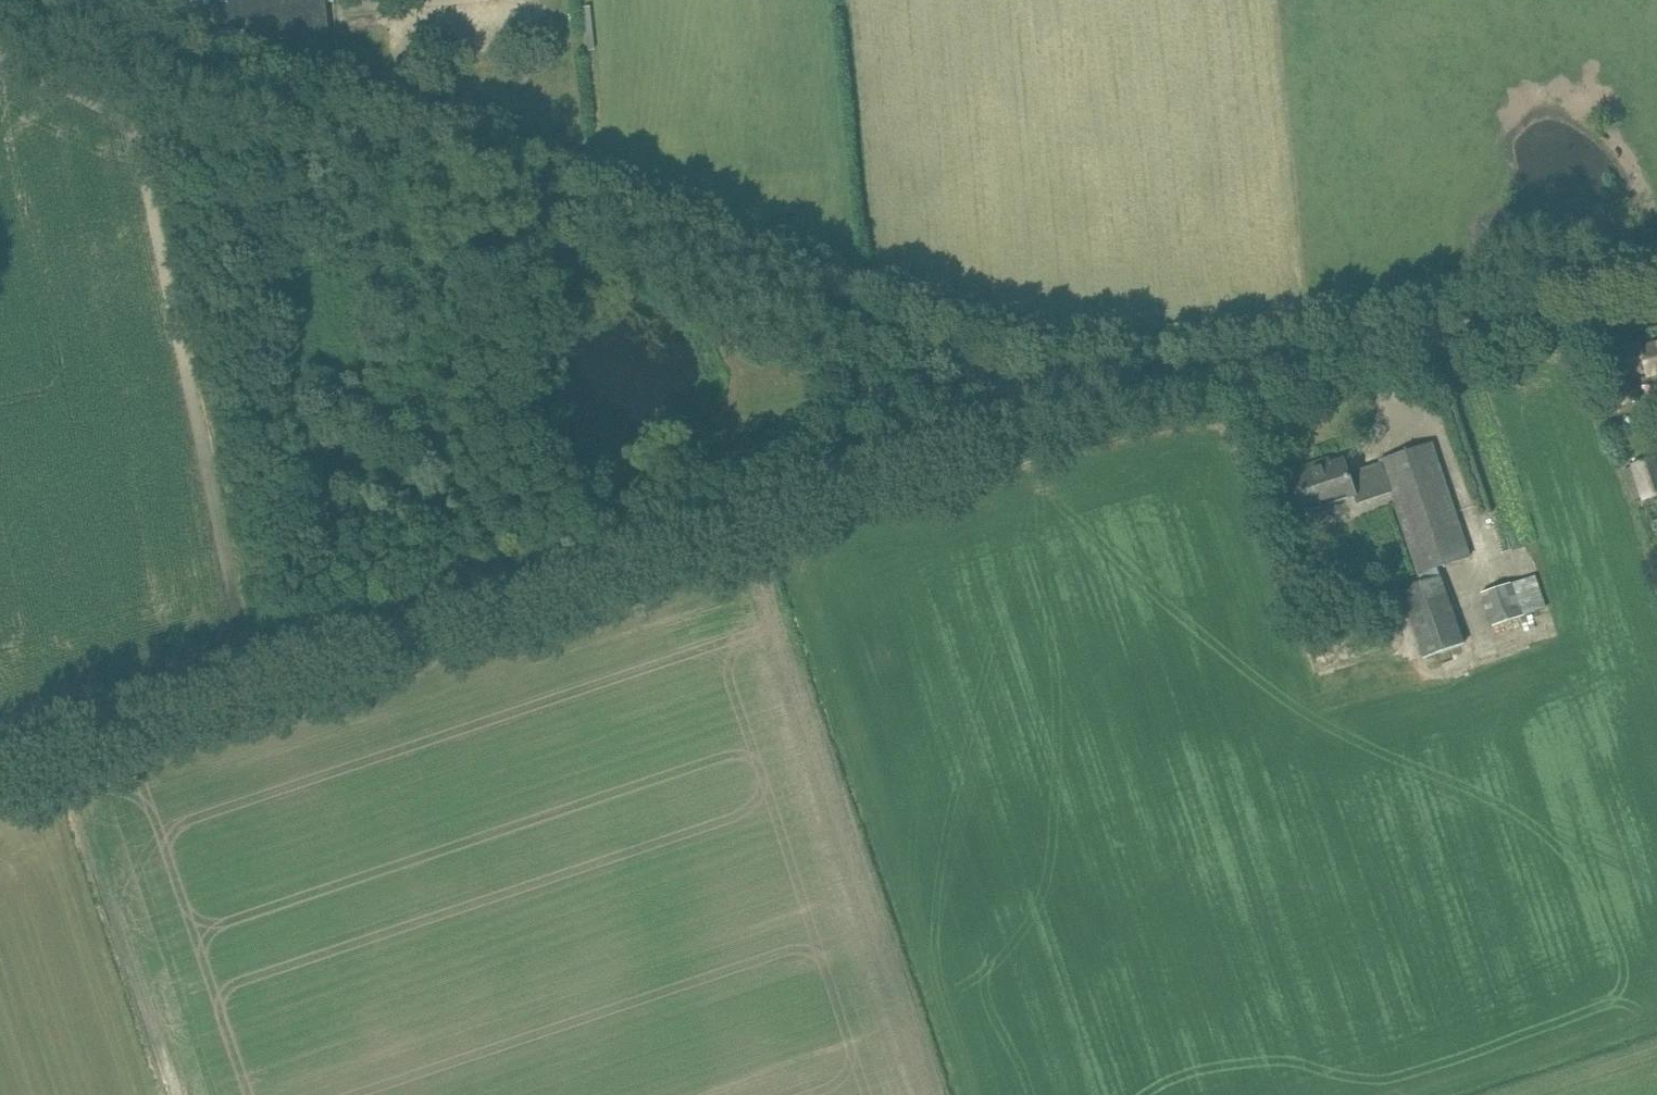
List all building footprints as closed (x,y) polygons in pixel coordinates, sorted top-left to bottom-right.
[(1605,351),(1610,372),(1614,388),(1619,409),(1637,405),(1629,372),(1647,368),(1648,370),(1656,368),(1656,343),(1640,347),(1639,343),(1605,351)] [(1471,558),(1439,463),(1432,443),(1380,460),(1381,463),(1348,474),(1343,459),(1322,466),(1320,461),(1293,470),(1300,491),(1306,507),(1347,493),(1349,498),(1354,496),(1357,504),(1392,493),(1420,575),(1471,558)] [(1632,464),(1633,467),(1643,497),(1644,501),(1656,497),(1656,466),(1654,457),(1632,464)] [(1481,594),(1493,628),(1548,609),(1536,575),(1481,594)]
